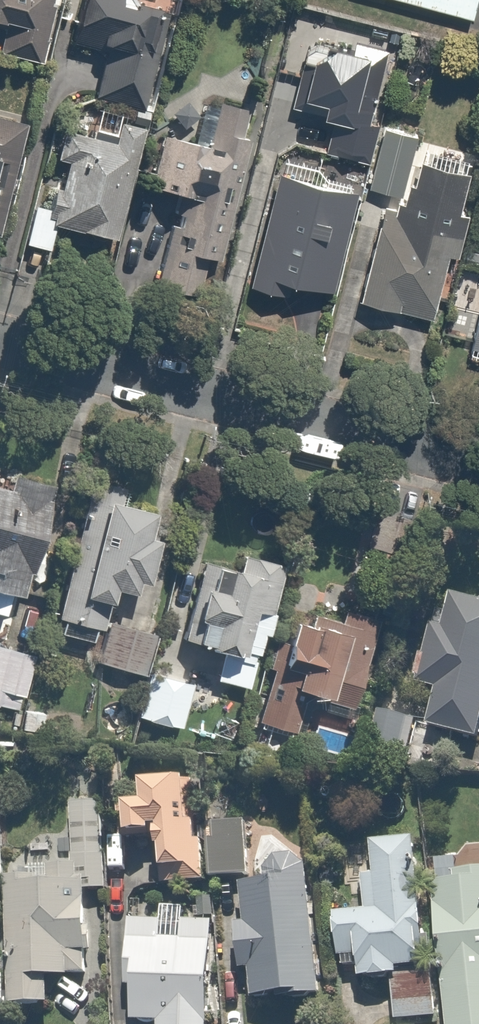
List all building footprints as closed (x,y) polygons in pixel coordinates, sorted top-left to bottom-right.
[(7,35),(2,54),(44,64),(59,0),(0,0),(0,33),(7,35)] [(75,55),(102,59),(94,104),(150,113),(166,16),(129,10),(130,0),(85,0),(75,55)] [(473,25),(478,3),(478,0),(376,0),(473,25)] [(358,53),(314,43),(309,67),(317,69),(308,108),(335,114),(325,156),(374,167),(383,129),(375,127),(393,51),(360,43),(358,53)] [(259,117),(214,107),(205,148),(172,140),(158,203),(178,207),(160,290),(218,303),(259,117)] [(0,123),(0,241),(11,243),(33,129),(0,123)] [(421,139),(385,132),(372,194),(408,201),(421,139)] [(95,141),(65,134),(57,169),(68,171),(58,213),(37,208),(27,249),(57,256),(62,236),(110,248),(136,143),(97,133),(95,141)] [(365,306),(441,324),(456,258),(472,261),(478,229),(478,220),(459,216),(468,175),(432,167),(427,190),(416,187),(410,213),(388,208),(365,306)] [(366,197),(284,178),(257,295),(278,300),(281,284),(342,298),(366,197)] [(16,474),(11,491),(0,487),(0,593),(32,603),(69,492),(16,474)] [(166,517),(121,505),(96,601),(123,608),(127,593),(147,598),(151,583),(162,586),(173,545),(160,541),(166,517)] [(379,508),(368,549),(408,560),(420,519),(379,508)] [(297,569),(250,554),(243,575),(227,570),(221,591),(217,589),(206,626),(212,627),(205,650),(226,657),(217,683),(250,693),(275,612),(283,614),(297,569)] [(461,598),(455,620),(442,617),(425,685),(447,690),(438,728),(478,739),(478,603),(461,598)] [(354,636),(306,621),(292,666),(311,672),(305,693),(344,705),(350,686),(365,691),(386,622),(360,614),(354,636)] [(161,633),(111,621),(100,667),(151,679),(161,633)] [(0,645),(0,708),(11,712),(16,695),(34,700),(46,658),(0,645)] [(196,686),(157,678),(147,723),(186,731),(196,686)] [(314,707),(266,695),(258,729),(306,741),(314,707)] [(56,717),(29,709),(23,728),(50,736),(56,717)] [(202,782),(155,786),(157,809),(136,810),(139,844),(167,842),(170,887),(209,884),(202,782)] [(80,867),(37,867),(37,878),(15,878),(14,1010),(57,1010),(57,986),(101,987),(101,895),(113,895),(114,804),(81,804),(80,867)] [(255,825),(217,826),(219,879),(256,878),(255,825)] [(381,845),(384,875),(365,877),(368,909),(340,912),(346,966),(368,964),(370,987),(400,984),(404,1023),(418,1023),(445,1021),(427,841),(381,845)] [(0,859),(0,970),(6,970),(9,859),(0,859)] [(252,928),(243,929),(247,977),(255,977),(258,1004),(327,999),(316,863),(270,867),(271,884),(248,886),(252,928)] [(441,886),(458,1023),(478,1023),(478,881),(441,886)] [(134,924),(132,1023),(222,1023),(224,925),(134,924)]
